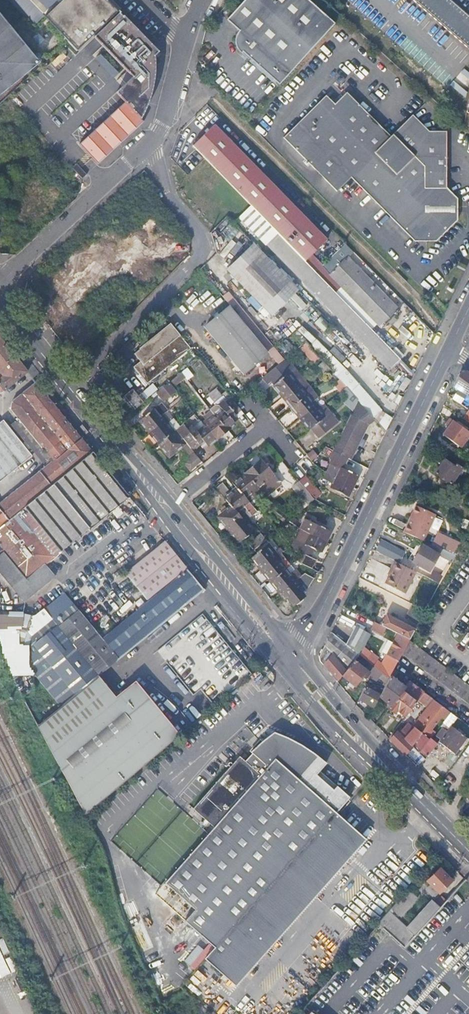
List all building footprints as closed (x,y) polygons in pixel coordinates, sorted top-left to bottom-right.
[(121,12),(109,0),(15,0),(38,23),(45,16),(69,42),(78,52),(121,12)] [(308,0),(247,0),(228,21),(240,32),(238,34),(237,38),(236,42),(236,45),(237,51),(240,55),(241,57),(242,55),(279,87),(335,25),(308,0)] [(450,0),(412,0),(468,51),(468,17),(450,0)] [(124,102),(81,143),(101,164),(150,118),(141,109),(149,101),(157,90),(160,80),(161,69),(158,56),(167,48),(129,8),(96,38),(135,76),(116,94),(124,102)] [(3,90),(38,61),(42,66),(49,60),(42,53),(36,58),(20,39),(0,14),(0,93),(3,90)] [(34,43),(36,46),(37,47),(45,55),(49,51),(38,39),(34,43)] [(327,96),(284,137),(338,193),(352,180),(414,244),(435,244),(456,224),(457,202),(448,193),(448,160),(449,135),(430,135),(415,118),(395,137),(393,139),(349,95),(337,106),(327,96)] [(193,146),(307,262),(327,242),(215,126),(193,146)] [(134,180),(49,262),(50,264),(45,267),(94,322),(171,252),(167,247),(185,229),(156,198),(154,200),(134,180)] [(220,233),(229,242),(239,233),(230,223),(220,233)] [(347,256),(353,250),(348,244),(346,246),(315,273),(321,280),(328,287),(351,310),(370,330),(377,323),(328,272),(339,263),(343,267),(350,260),(347,256)] [(297,290),(254,246),(227,270),(270,316),(297,290)] [(321,280),(315,273),(289,246),(282,253),(314,287),(321,280)] [(399,311),(350,260),(343,267),(339,263),(328,272),(377,323),(382,329),(389,322),(392,325),(397,320),(394,317),(399,311)] [(282,261),(276,267),(288,279),(293,273),(282,261)] [(291,283),(303,295),(308,290),(297,277),(291,283)] [(397,385),(410,372),(370,330),(351,310),(328,287),(321,295),(378,355),(379,355),(393,369),(388,374),(392,381),(397,385)] [(309,291),(305,295),(310,301),(315,297),(309,291)] [(266,355),(228,308),(206,328),(243,374),(266,355)] [(320,316),(315,323),(325,331),(330,324),(320,316)] [(191,349),(171,325),(135,354),(141,362),(135,368),(148,385),(191,349)] [(0,337),(0,369),(2,371),(0,373),(0,376),(2,378),(0,379),(0,390),(2,391),(4,389),(5,390),(28,371),(0,337)] [(307,341),(302,345),(311,355),(316,351),(307,341)] [(372,383),(380,375),(350,344),(342,352),(372,383)] [(316,351),(311,355),(317,362),(322,358),(316,351)] [(277,358),(281,362),(286,358),(282,354),(277,358)] [(281,362),(279,364),(266,375),(262,378),(267,385),(271,382),(283,396),(298,384),(297,381),(295,379),(281,362)] [(467,371),(459,375),(453,388),(458,390),(456,394),(464,399),(467,396),(468,397),(468,373),(467,371)] [(93,452),(36,382),(12,402),(11,409),(12,411),(52,460),(45,466),(0,502),(0,527),(93,452)] [(141,392),(146,399),(159,390),(154,383),(141,392)] [(169,383),(160,390),(167,399),(176,392),(169,383)] [(298,384),(283,396),(292,407),(305,397),(299,390),(302,388),(298,384)] [(207,394),(215,404),(225,397),(217,387),(207,394)] [(358,400),(346,387),(341,392),(348,399),(344,402),(352,411),(358,400)] [(137,398),(132,391),(124,398),(134,410),(145,402),(141,395),(137,398)] [(310,394),(306,398),(311,404),(313,401),(314,400),(310,394)] [(305,397),(292,407),(301,417),(316,405),(313,401),(311,404),(306,398),(305,397)] [(240,411),(233,402),(231,398),(221,407),(216,406),(211,410),(213,414),(217,418),(227,430),(234,423),(230,419),(240,411)] [(316,405),(301,417),(318,438),(337,422),(323,406),(319,409),(316,405)] [(369,423),(374,419),(368,412),(360,405),(335,455),(346,460),(349,462),(369,423)] [(141,421),(151,433),(166,421),(163,417),(165,415),(159,408),(155,412),(154,411),(141,421)] [(293,408),(279,418),(283,424),(297,415),(293,408)] [(5,417),(45,466),(52,460),(12,411),(5,417)] [(210,424),(217,418),(213,414),(206,420),(207,422),(210,424)] [(203,425),(215,439),(218,436),(222,437),(225,433),(227,430),(217,418),(210,424),(207,422),(203,425)] [(0,421),(0,481),(32,455),(2,419),(0,421)] [(443,434),(461,448),(468,437),(468,431),(453,420),(443,434)] [(151,433),(160,445),(176,432),(179,429),(172,422),(169,424),(166,421),(151,433)] [(206,446),(215,439),(203,425),(202,423),(189,433),(183,426),(179,429),(176,432),(184,442),(191,437),(199,445),(203,442),(206,446)] [(176,432),(160,445),(169,455),(184,442),(176,432)] [(292,470),(298,476),(318,456),(312,449),(292,470)] [(0,527),(0,549),(3,553),(0,555),(0,570),(14,588),(25,580),(44,564),(128,496),(93,452),(0,527)] [(190,473),(202,463),(196,455),(184,466),(190,473)] [(329,473),(351,486),(356,476),(341,467),(346,460),(335,455),(332,459),(335,460),(327,472),(329,473)] [(451,483),(467,461),(459,455),(456,459),(458,461),(455,465),(445,458),(436,471),(451,483)] [(281,486),(262,463),(258,467),(253,466),(250,469),(249,473),(246,476),(257,489),(266,499),(281,486)] [(346,494),(351,486),(329,473),(327,472),(324,477),(331,482),(330,485),(346,494)] [(233,486),(236,490),(244,500),(256,490),(257,489),(246,476),(233,486)] [(300,482),(311,496),(313,495),(317,499),(321,495),(306,477),(300,482)] [(309,506),(315,500),(311,496),(300,482),(294,487),(309,506)] [(217,489),(232,508),(237,514),(248,505),(244,500),(236,490),(231,494),(222,485),(217,489)] [(256,490),(244,500),(248,505),(249,506),(261,496),(256,490)] [(243,521),(247,518),(254,512),(249,506),(248,505),(237,514),(243,521)] [(417,505),(404,531),(424,540),(436,514),(417,505)] [(220,518),(230,531),(243,521),(237,514),(232,508),(220,518)] [(282,514),(275,508),(272,512),(280,518),(282,514)] [(292,520),(289,522),(295,526),(299,521),(295,517),(292,520)] [(243,521),(230,531),(239,543),(252,533),(245,525),(249,521),(247,518),(243,521)] [(299,529),(324,544),(329,537),(311,523),(306,520),(299,529)] [(317,553),(324,544),(299,529),(294,536),(301,541),(314,551),(317,553)] [(248,545),(254,552),(266,542),(260,535),(248,545)] [(165,540),(186,567),(187,566),(166,539),(165,540)] [(146,598),(186,567),(165,540),(125,571),(146,598)] [(308,559),(314,551),(301,541),(294,550),(304,556),(308,559)] [(380,552),(396,560),(401,563),(406,553),(385,543),(380,552)] [(439,554),(429,548),(421,544),(420,545),(417,543),(414,550),(417,551),(415,553),(417,554),(414,561),(423,566),(421,569),(428,573),(430,570),(439,554)] [(253,558),(262,570),(278,557),(275,553),(276,552),(270,544),(253,558)] [(439,554),(439,553),(442,549),(434,545),(431,544),(429,548),(439,554)] [(439,553),(453,560),(455,556),(451,554),(447,551),(442,549),(439,553)] [(310,569),(314,562),(308,559),(304,556),(300,563),(310,569)] [(262,570),(272,581),(284,570),(279,564),(281,560),(278,557),(262,570)] [(405,592),(416,571),(401,563),(396,560),(392,568),(393,569),(386,582),(405,592)] [(25,580),(35,593),(54,577),(44,564),(25,580)] [(35,717),(86,814),(178,736),(133,681),(114,697),(104,705),(86,684),(96,675),(202,590),(203,592),(205,590),(188,570),(187,568),(106,634),(69,587),(65,590),(63,587),(44,603),(54,616),(32,634),(30,636),(28,637),(25,643),(25,646),(23,658),(30,667),(28,669),(31,675),(33,677),(36,674),(56,699),(35,717)] [(278,589),(281,593),(295,582),(291,578),(284,570),(272,581),(278,589)] [(303,585),(298,579),(295,582),(281,593),(291,605),(298,604),(302,598),(303,594),(300,591),(300,589),(300,588),(303,585)] [(25,580),(14,588),(25,601),(35,593),(25,580)] [(426,609),(413,603),(407,616),(419,622),(426,609)] [(19,645),(25,646),(25,643),(28,637),(30,636),(33,615),(24,613),(19,645)] [(204,614),(158,649),(193,695),(202,688),(213,701),(249,673),(204,614)] [(410,639),(416,629),(387,615),(384,622),(381,621),(380,624),(398,633),(407,637),(410,639)] [(16,618),(14,631),(20,632),(22,619),(16,618)] [(346,643),(359,653),(360,653),(365,645),(371,633),(356,625),(346,643)] [(325,644),(347,669),(355,659),(359,653),(346,643),(332,631),(325,644)] [(384,672),(390,677),(395,668),(404,652),(410,639),(407,637),(398,633),(387,654),(394,658),(390,665),(388,668),(377,659),(374,664),(374,665),(384,672)] [(404,652),(468,703),(468,684),(414,642),(410,639),(404,652)] [(330,669),(339,679),(343,674),(347,669),(325,644),(319,654),(320,660),(324,664),(325,663),(330,669)] [(365,645),(360,653),(368,660),(373,652),(365,645)] [(368,660),(374,664),(377,659),(379,657),(373,652),(368,660)] [(375,682),(380,676),(384,672),(374,665),(370,670),(355,659),(347,669),(343,674),(355,684),(363,675),(365,677),(367,675),(375,682)] [(381,694),(380,695),(391,704),(389,707),(396,712),(398,709),(406,715),(417,701),(403,690),(406,687),(394,677),(399,671),(395,668),(390,677),(387,682),(381,694)] [(380,676),(387,682),(390,677),(384,672),(380,676)] [(104,705),(114,697),(96,675),(86,684),(104,705)] [(374,706),(380,695),(381,694),(365,686),(359,697),(374,706)] [(428,706),(434,699),(425,691),(422,695),(419,699),(425,704),(428,706)] [(446,719),(451,712),(434,699),(428,706),(413,725),(414,727),(412,730),(406,725),(403,729),(401,727),(397,730),(390,739),(398,746),(405,753),(408,750),(422,732),(429,738),(431,736),(435,731),(432,729),(442,716),(446,719)] [(468,740),(468,738),(451,725),(448,728),(447,727),(445,729),(443,727),(437,735),(441,738),(439,741),(455,753),(460,747),(462,748),(468,740)] [(240,755),(194,808),(215,826),(207,835),(165,882),(195,908),(185,919),(215,946),(205,957),(236,985),(367,839),(336,811),(350,796),(320,769),(326,762),(309,749),(302,744),(289,737),(286,735),(275,731),(264,739),(252,751),(253,752),(246,760),(240,755)] [(421,763),(436,744),(429,738),(422,732),(408,750),(421,763)] [(432,889),(430,892),(435,897),(451,880),(439,868),(427,880),(431,884),(429,886),(432,889)] [(409,890),(392,908),(402,917),(419,899),(409,890)] [(389,912),(379,923),(405,947),(447,901),(443,897),(436,904),(433,901),(408,928),(389,912)]
